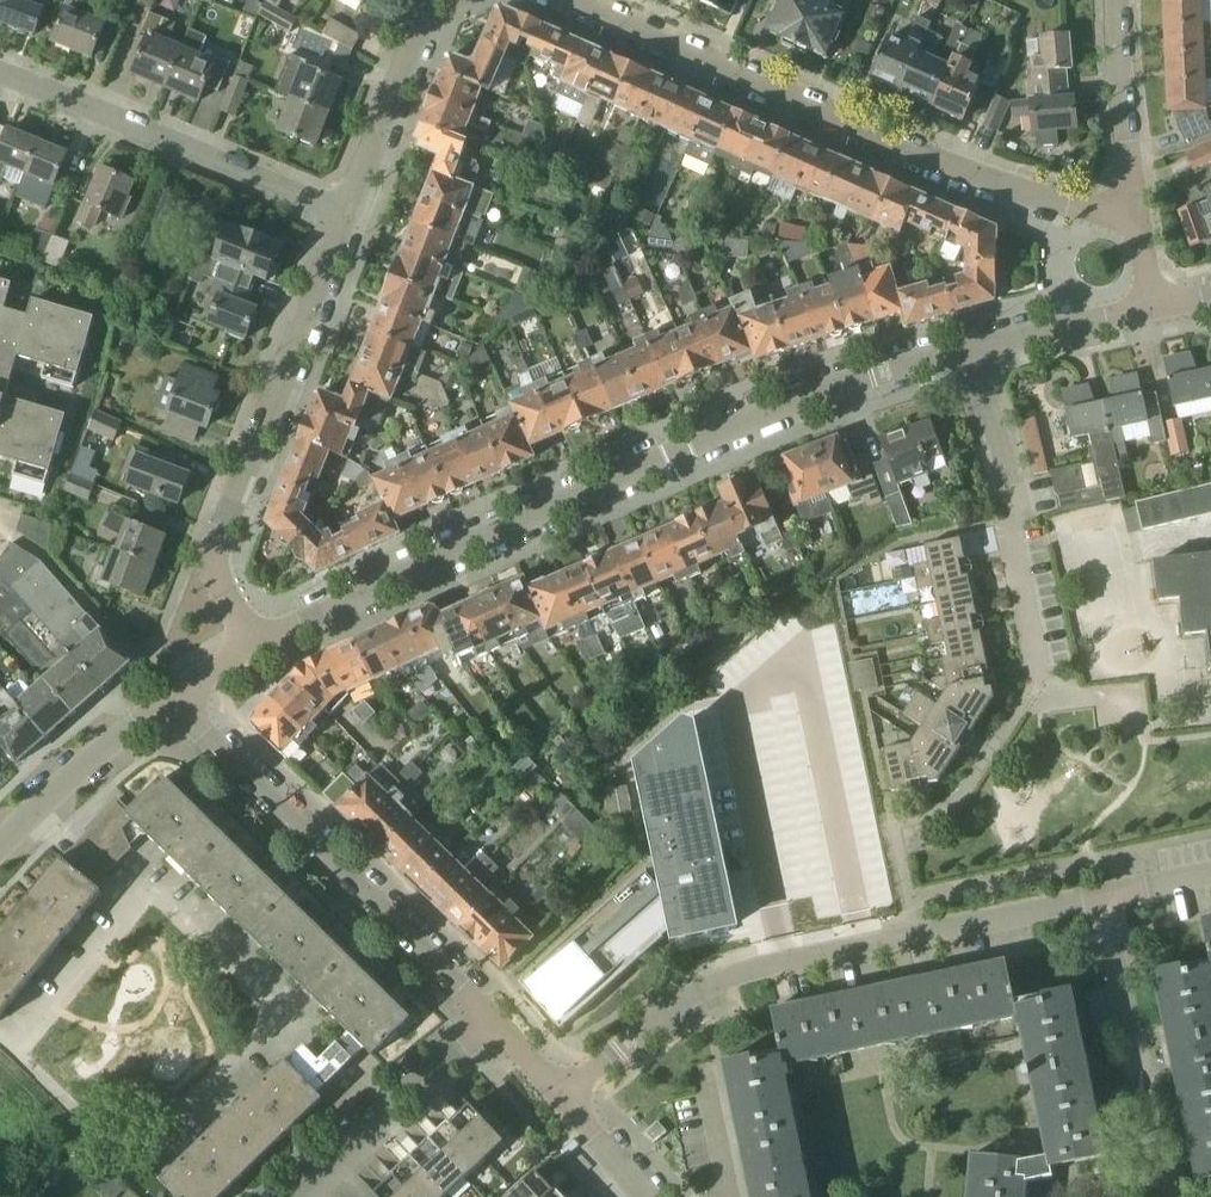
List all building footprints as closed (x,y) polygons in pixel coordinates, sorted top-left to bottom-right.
[(18,0),(0,0),(0,26),(2,26),(3,23),(36,35),(44,9),(47,0),(31,0),(30,4),(18,0)] [(54,41),(76,50),(78,47),(93,53),(92,57),(93,57),(106,24),(82,14),(88,0),(71,0),(67,9),(67,8),(54,41)] [(265,0),(267,1),(279,8),(284,0),(265,0)] [(697,0),(716,9),(715,11),(716,14),(717,16),(719,18),(722,19),(725,18),(727,17),(729,14),(735,0),(697,0)] [(817,0),(781,0),(768,30),(779,35),(779,37),(783,39),(783,44),(795,49),(801,36),(817,0)] [(795,49),(807,54),(811,51),(815,53),(816,52),(828,57),(849,9),(829,0),(817,0),(801,36),(795,49)] [(1203,24),(1202,0),(1165,0),(1166,26),(1203,24)] [(291,33),(293,30),(298,19),(279,8),(267,1),(259,15),(291,33)] [(889,37),(871,78),(875,80),(874,84),(885,89),(887,86),(902,92),(914,64),(929,31),(928,30),(932,23),(939,7),(925,1),(918,17),(906,44),(889,37)] [(532,42),(540,23),(504,7),(497,10),(483,43),(507,54),(512,43),(519,47),(523,38),(532,42)] [(166,87),(182,48),(169,43),(177,23),(150,12),(141,33),(149,36),(134,74),(166,87)] [(331,19),(323,33),(354,50),(362,36),(331,19)] [(563,82),(581,42),(540,23),(532,42),(530,47),(534,49),(530,58),(543,64),(545,60),(559,66),(554,77),(563,82)] [(1166,26),(1167,53),(1205,52),(1210,52),(1210,24),(1203,24),(1166,26)] [(216,63),(199,56),(208,36),(190,29),(182,48),(166,87),(199,102),(206,86),(216,63)] [(914,64),(902,92),(912,97),(911,101),(924,106),(925,103),(935,107),(963,45),(950,39),(945,51),(946,56),(943,62),(934,58),(943,37),(929,31),(914,64)] [(1066,97),(1064,70),(1072,69),(1069,35),(1043,37),(1045,57),(1033,58),(1035,82),(1028,83),(1030,100),(1066,97)] [(563,82),(558,93),(585,105),(608,54),(581,42),(563,82)] [(491,91),(507,54),(483,43),(475,59),(470,62),(454,55),(448,58),(442,72),(483,88),(491,91)] [(963,45),(935,107),(964,121),(981,84),(983,79),(981,78),(968,72),(977,51),(963,45)] [(1205,67),(1205,52),(1167,53),(1168,81),(1206,80),(1210,80),(1210,67),(1205,67)] [(292,99),(329,114),(330,110),(332,110),(337,99),(335,98),(341,81),(306,67),(308,61),(290,54),(276,91),(293,98),(292,99)] [(585,105),(577,122),(591,129),(604,100),(615,105),(633,65),(608,54),(585,105)] [(216,63),(206,86),(219,92),(232,62),(218,56),(216,63)] [(634,115),(640,118),(659,77),(633,65),(615,105),(630,112),(630,114),(634,115)] [(477,103),(483,88),(442,72),(432,98),(474,114),(478,103),(477,103)] [(235,75),(221,111),(236,116),(249,81),(235,75)] [(666,128),(685,88),(659,77),(640,118),(651,123),(652,122),(666,128)] [(1206,80),(1168,81),(1169,111),(1174,111),(1179,123),(1178,123),(1188,145),(1210,135),(1210,122),(1207,109),(1206,80)] [(692,142),(710,100),(685,89),(685,88),(666,128),(666,129),(682,136),(681,137),(692,142)] [(1010,102),(997,96),(983,125),(997,131),(1010,102)] [(1075,96),(1066,97),(1030,100),(1013,102),(1014,116),(1033,114),(1035,131),(1036,131),(1038,147),(1059,145),(1058,129),(1078,127),(1075,96)] [(493,121),(474,114),(432,98),(422,123),(463,139),(469,124),(489,132),(493,121)] [(317,145),(329,114),(292,99),(280,131),(317,145)] [(692,142),(686,155),(711,166),(717,153),(735,111),(710,100),(692,142)] [(735,111),(717,153),(732,160),(730,166),(742,172),(763,123),(736,111),(735,111)] [(549,144),(544,126),(530,120),(524,134),(534,138),(549,144)] [(440,156),(435,170),(474,186),(481,169),(478,162),(462,155),(468,141),(463,139),(422,123),(421,125),(421,126),(416,140),(419,147),(433,152),(433,153),(440,156)] [(763,123),(742,172),(753,177),(756,171),(772,178),(773,177),(791,136),(763,123)] [(625,126),(618,140),(629,145),(634,132),(635,130),(628,127),(625,126)] [(38,141),(8,128),(0,149),(0,182),(1,183),(8,166),(26,173),(38,141)] [(630,159),(636,157),(645,137),(634,132),(629,145),(624,156),(630,159)] [(797,189),(816,147),(791,136),(773,177),(787,183),(786,184),(797,189)] [(38,141),(26,173),(19,190),(35,196),(32,202),(46,208),(56,185),(55,184),(68,153),(38,141)] [(1187,153),(1194,169),(1210,161),(1210,143),(1187,153)] [(824,200),(824,199),(842,159),(841,158),(841,159),(816,147),(797,189),(808,194),(809,193),(824,200)] [(849,212),(868,170),(842,159),(824,199),(839,206),(838,207),(849,212)] [(579,188),(589,164),(580,161),(577,168),(561,161),(579,188)] [(88,205),(80,221),(94,227),(101,210),(122,220),(131,199),(127,197),(134,181),(131,180),(132,177),(120,171),(119,175),(103,168),(87,204),(88,205)] [(435,170),(424,197),(482,219),(483,215),(487,216),(496,194),(474,186),(435,170)] [(876,222),(894,182),(868,170),(849,212),(860,217),(861,215),(876,222)] [(729,180),(723,197),(731,200),(737,184),(729,180)] [(901,235),(907,223),(920,193),(894,182),(876,222),(890,229),(890,230),(901,235)] [(947,241),(960,212),(920,193),(907,223),(932,234),(934,229),(948,235),(946,240),(947,241)] [(414,223),(475,247),(485,221),(482,219),(424,197),(414,223)] [(150,202),(126,260),(145,268),(169,210),(150,202)] [(1196,220),(1191,207),(1180,211),(1192,245),(1209,239),(1208,237),(1210,236),(1210,215),(1196,220)] [(656,215),(640,209),(636,219),(651,226),(656,215)] [(997,264),(998,228),(960,212),(947,241),(946,243),(957,248),(958,245),(968,250),(967,264),(997,264)] [(214,261),(257,277),(269,282),(270,278),(274,280),(279,267),(275,265),(283,244),(239,227),(237,231),(206,219),(200,235),(221,243),(214,260),(214,261)] [(414,223),(404,249),(454,269),(457,270),(467,244),(414,223)] [(652,228),(650,247),(651,248),(667,249),(668,229),(668,225),(656,224),(654,224),(652,228)] [(834,246),(842,230),(835,227),(826,247),(834,246)] [(38,229),(28,255),(43,261),(53,235),(52,235),(41,230),(38,229)] [(834,246),(837,246),(849,244),(853,235),(842,230),(834,246)] [(53,235),(43,261),(61,268),(71,242),(53,235)] [(675,242),(681,257),(695,251),(689,236),(675,242)] [(895,256),(894,260),(908,260),(912,244),(900,241),(895,256)] [(768,242),(755,248),(760,260),(772,254),(768,242)] [(876,322),(859,270),(851,244),(849,244),(837,246),(847,274),(830,279),(833,287),(847,331),(850,330),(854,332),(861,329),(863,326),(876,322)] [(454,269),(404,249),(393,278),(436,294),(442,278),(449,281),(454,269)] [(214,261),(214,260),(201,255),(191,281),(202,285),(205,276),(217,281),(212,293),(220,296),(210,323),(231,331),(230,335),(244,340),(246,336),(247,337),(258,309),(247,305),(257,277),(214,261)] [(996,300),(997,264),(967,264),(967,276),(957,279),(960,288),(949,291),(956,312),(996,300)] [(873,265),(859,270),(876,322),(904,312),(898,293),(900,293),(893,267),(876,272),(873,265)] [(430,310),(436,294),(393,278),(382,306),(424,323),(432,326),(437,313),(430,310)] [(637,278),(624,285),(632,301),(645,295),(637,278)] [(18,462),(14,475),(47,485),(67,415),(6,397),(18,356),(47,365),(43,378),(75,387),(95,317),(33,299),(29,316),(6,309),(13,283),(0,279),(0,457),(18,462)] [(929,284),(900,293),(898,293),(904,312),(908,326),(956,312),(949,291),(946,279),(945,280),(929,284)] [(679,287),(687,305),(698,300),(691,282),(679,287)] [(847,331),(833,287),(816,292),(814,284),(801,289),(818,340),(831,336),(835,338),(842,335),(844,332),(847,331)] [(620,306),(632,301),(624,285),(612,290),(620,306)] [(789,350),(818,340),(801,289),(788,293),(791,300),(774,306),(789,350)] [(789,350),(774,306),(772,299),(756,304),(752,293),(731,302),(734,309),(754,355),(756,361),(789,350)] [(538,317),(530,301),(509,321),(513,328),(538,317)] [(420,333),(424,323),(382,306),(372,332),(413,347),(419,332),(420,333)] [(754,355),(734,309),(720,315),(716,308),(704,313),(725,363),(736,359),(738,362),(754,355)] [(713,368),(725,363),(704,313),(676,325),(697,375),(701,374),(705,375),(712,372),(713,368)] [(498,320),(484,315),(479,331),(492,335),(498,320)] [(697,375),(676,325),(647,337),(669,387),(682,382),(686,383),(693,380),(695,376),(697,375)] [(587,330),(580,333),(587,348),(593,345),(587,330)] [(428,353),(413,347),(372,332),(362,359),(404,375),(417,380),(428,353)] [(580,333),(573,336),(579,351),(587,348),(580,333)] [(641,399),(669,387),(647,337),(635,342),(638,350),(623,357),(641,399)] [(463,342),(458,354),(469,359),(474,347),(463,342)] [(475,369),(491,361),(484,345),(470,358),(475,369)] [(1206,371),(1198,373),(1191,354),(1165,360),(1169,378),(1175,406),(1210,398),(1210,393),(1206,371)] [(641,399),(623,357),(608,363),(604,356),(592,361),(614,411),(641,399)] [(522,376),(523,390),(526,398),(511,404),(513,408),(531,447),(558,435),(536,385),(531,373),(524,357),(516,360),(522,376)] [(400,386),(404,375),(362,359),(351,385),(389,400),(392,401),(398,385),(400,386)] [(602,416),(614,411),(592,361),(580,366),(583,374),(567,381),(585,423),(589,422),(593,423),(600,420),(602,416)] [(171,412),(165,428),(195,439),(201,424),(208,427),(214,411),(217,412),(221,401),(218,400),(220,396),(211,393),(217,379),(187,368),(182,382),(167,376),(155,407),(171,412)] [(435,390),(442,383),(422,375),(419,383),(435,390)] [(1114,401),(1105,403),(1111,430),(1119,463),(1130,461),(1125,441),(1152,435),(1153,444),(1168,441),(1162,415),(1148,418),(1143,394),(1143,393),(1142,393),(1138,375),(1112,381),(1114,401)] [(585,423),(567,381),(551,388),(548,380),(536,385),(558,435),(570,430),(574,431),(581,428),(583,424),(585,423)] [(427,398),(435,390),(419,383),(415,393),(427,398)] [(435,390),(443,406),(451,403),(442,383),(435,390)] [(389,400),(351,385),(345,400),(338,397),(338,398),(324,392),(317,395),(311,411),(356,428),(361,415),(380,423),(389,400)] [(1052,472),(1061,512),(1126,497),(1119,463),(1111,430),(1105,403),(1096,404),(1090,386),(1063,392),(1067,410),(1073,438),(1090,434),(1093,446),(1089,447),(1093,466),(1086,467),(1085,465),(1052,472)] [(433,410),(443,406),(435,390),(427,398),(429,398),(433,410)] [(502,422),(486,429),(505,471),(525,462),(522,457),(533,452),(531,447),(513,408),(498,414),(502,422)] [(89,429),(114,440),(122,422),(97,411),(89,429)] [(361,430),(356,428),(311,411),(300,439),(331,451),(342,456),(349,440),(356,443),(361,430)] [(1032,474),(1048,471),(1038,416),(1022,418),(1032,474)] [(1165,423),(1173,455),(1189,451),(1181,419),(1165,423)] [(880,438),(897,485),(930,473),(923,454),(925,454),(924,451),(941,445),(931,420),(880,438)] [(505,471),(486,429),(471,436),(467,428),(455,434),(477,484),(505,471)] [(398,429),(387,434),(391,442),(402,438),(398,429)] [(376,436),(371,449),(378,452),(380,447),(384,446),(391,442),(387,434),(376,436)] [(465,489),(477,484),(455,434),(443,439),(446,447),(430,454),(449,496),(452,495),(456,496),(463,493),(465,489)] [(811,448),(828,493),(847,486),(853,501),(865,496),(869,507),(883,502),(873,475),(860,480),(843,436),(811,448)] [(320,480),(331,451),(300,439),(282,484),(303,492),(314,496),(314,495),(307,492),(313,477),(320,480)] [(835,511),(828,493),(811,448),(781,459),(804,522),(835,511)] [(449,496),(430,454),(414,461),(411,454),(399,459),(421,509),(433,503),(438,504),(444,501),(446,497),(449,496)] [(140,457),(130,483),(179,502),(190,476),(171,469),(174,462),(157,456),(154,462),(140,457)] [(421,509),(399,459),(387,465),(390,472),(373,480),(375,483),(385,504),(385,503),(394,521),(395,521),(421,509)] [(349,460),(344,475),(357,480),(366,470),(349,460)] [(366,470),(357,480),(361,490),(375,483),(373,480),(370,473),(366,470)] [(71,475),(65,490),(90,500),(96,485),(71,475)] [(782,540),(781,536),(770,511),(772,510),(760,484),(757,486),(752,475),(736,482),(735,478),(720,484),(721,488),(719,490),(725,503),(724,503),(744,549),(745,549),(763,541),(766,547),(782,540)] [(299,502),(303,492),(282,484),(268,522),(292,547),(313,526),(304,517),(308,505),(299,502)] [(1210,514),(1210,484),(1137,502),(1138,508),(1143,531),(1210,514)] [(887,498),(897,528),(913,524),(901,492),(887,498)] [(401,534),(395,521),(394,521),(385,503),(385,504),(358,516),(362,524),(346,531),(342,524),(341,525),(342,527),(346,536),(356,555),(401,534)] [(747,554),(745,549),(744,549),(724,503),(715,508),(714,506),(695,514),(715,558),(731,551),(734,559),(747,554)] [(1129,534),(1143,531),(1138,508),(1124,511),(1129,534)] [(123,551),(156,564),(167,536),(128,521),(128,522),(112,513),(105,525),(128,538),(124,551),(123,551)] [(699,565),(715,558),(695,514),(677,522),(677,524),(669,527),(692,578),(702,573),(699,565)] [(18,530),(51,550),(54,524),(24,515),(18,530)] [(356,555),(346,536),(342,527),(331,532),(323,536),(313,526),(292,547),(318,573),(356,555)] [(679,583),(692,578),(669,527),(642,539),(660,582),(676,575),(679,583)] [(801,545),(795,533),(794,530),(781,536),(782,540),(787,551),(801,545)] [(967,567),(965,558),(961,538),(925,546),(929,563),(914,566),(917,578),(967,567)] [(644,589),(660,582),(642,539),(614,552),(636,602),(647,597),(644,589)] [(13,543),(0,562),(0,580),(23,598),(103,688),(132,663),(102,630),(41,561),(13,543)] [(123,551),(124,551),(116,548),(108,568),(98,564),(90,583),(110,591),(113,584),(144,596),(156,564),(123,551)] [(622,639),(640,631),(641,633),(648,630),(614,552),(602,557),(598,554),(588,558),(587,563),(585,564),(599,598),(604,607),(607,614),(608,614),(622,639)] [(1156,561),(1161,601),(1182,598),(1186,635),(1208,632),(1210,657),(1210,555),(1156,561)] [(751,585),(761,580),(754,562),(743,566),(751,585)] [(587,614),(604,607),(599,598),(585,564),(558,576),(580,626),(591,622),(587,614)] [(973,595),(969,576),(967,567),(917,578),(919,590),(934,587),(937,603),(973,595)] [(568,632),(580,626),(558,576),(547,581),(546,579),(529,586),(528,587),(542,620),(547,631),(564,624),(568,632)] [(529,586),(525,577),(497,590),(516,632),(515,632),(518,640),(530,635),(526,627),(542,620),(528,587),(529,586)] [(103,688),(23,598),(0,580),(0,627),(1,628),(46,678),(45,679),(75,713),(103,688)] [(516,632),(497,590),(494,591),(490,589),(481,593),(479,598),(469,603),(491,653),(502,648),(499,640),(515,632),(516,632)] [(979,623),(977,614),(973,595),(937,603),(941,619),(926,622),(929,634),(979,623)] [(479,658),(491,653),(469,603),(441,615),(457,652),(457,653),(459,658),(475,650),(479,658)] [(457,652),(441,615),(438,607),(430,604),(406,616),(425,656),(426,657),(442,650),(446,658),(457,653),(457,652)] [(400,668),(425,656),(406,616),(381,628),(400,668)] [(714,633),(715,635),(716,635),(722,651),(749,626),(746,619),(714,633)] [(985,650),(981,632),(979,623),(929,634),(931,646),(946,643),(949,658),(985,650)] [(375,680),(400,668),(381,628),(356,640),(374,680),(375,680)] [(598,635),(586,640),(592,655),(593,659),(607,654),(598,635)] [(716,635),(715,635),(710,637),(717,655),(722,651),(716,635)] [(349,693),(375,680),(374,680),(356,640),(330,652),(348,690),(348,691),(349,693)] [(592,655),(586,640),(578,643),(584,658),(592,655)] [(48,738),(75,713),(45,679),(36,686),(0,645),(0,684),(48,738)] [(995,697),(989,670),(985,650),(949,658),(943,659),(946,676),(933,679),(935,685),(946,692),(938,705),(918,692),(904,714),(924,727),(915,739),(904,732),(898,733),(901,746),(884,749),(893,791),(939,782),(995,697)] [(339,695),(348,691),(348,690),(330,652),(305,664),(304,664),(292,677),(325,710),(339,695)] [(873,659),(849,664),(855,693),(879,688),(873,659)] [(313,722),(325,710),(292,677),(271,698),(311,737),(319,728),(313,722)] [(48,738),(0,684),(0,742),(18,763),(48,738)] [(282,754),(288,760),(311,737),(271,698),(255,714),(253,718),(252,722),(253,726),(256,729),(258,731),(258,732),(271,744),(281,754),(282,754)] [(360,706),(370,718),(376,713),(365,701),(360,706)] [(365,723),(370,718),(360,706),(354,711),(365,723)] [(659,860),(577,933),(521,983),(562,1029),(674,930),(675,937),(736,925),(723,865),(739,862),(736,849),(721,852),(720,847),(724,844),(720,839),(718,837),(717,835),(694,723),(692,724),(687,722),(686,721),(664,741),(656,742),(658,746),(639,763),(639,762),(639,763),(659,860)] [(406,779),(417,767),(412,762),(401,774),(406,779)] [(346,775),(358,786),(358,787),(369,775),(357,764),(346,775)] [(417,767),(406,779),(413,785),(423,773),(417,767)] [(552,786),(537,771),(526,781),(541,797),(552,786)] [(337,807),(358,786),(346,775),(344,773),(323,794),(337,807)] [(358,828),(390,796),(369,775),(358,787),(358,786),(337,807),(338,808),(337,808),(358,828)] [(200,811),(193,804),(165,777),(137,805),(131,811),(146,833),(189,875),(227,837),(200,811)] [(633,812),(628,786),(605,790),(610,816),(633,812)] [(411,817),(412,816),(400,804),(406,798),(397,788),(390,796),(358,828),(379,849),(411,817)] [(557,791),(544,803),(564,822),(577,809),(557,791)] [(146,833),(131,811),(118,799),(109,808),(112,810),(77,845),(107,874),(132,849),(131,845),(140,836),(146,833)] [(448,819),(459,807),(454,802),(443,815),(448,819)] [(448,819),(454,825),(465,813),(459,807),(448,819)] [(584,844),(598,831),(577,809),(564,822),(584,844)] [(399,868),(431,836),(412,818),(413,817),(412,816),(411,817),(379,849),(399,868)] [(419,889),(451,856),(431,836),(399,868),(407,876),(406,877),(419,889)] [(262,871),(254,864),(227,837),(189,875),(251,935),(289,897),(262,871)] [(482,850),(464,869),(451,856),(419,889),(433,903),(434,902),(440,908),(472,876),(489,857),(482,850)] [(500,868),(489,857),(472,876),(440,908),(460,928),(492,895),(499,889),(503,884),(494,875),(500,868)] [(96,886),(62,858),(37,888),(31,895),(7,925),(48,959),(103,892),(96,886)] [(530,900),(537,906),(548,894),(541,888),(530,900)] [(482,949),(521,910),(512,901),(499,889),(492,895),(460,928),(482,949)] [(323,931),(316,924),(289,897),(251,935),(313,995),(350,958),(323,931)] [(531,920),(521,910),(482,949),(503,970),(535,937),(524,927),(531,920)] [(1203,920),(1210,959),(1210,961),(1210,918),(1202,919),(1203,920)] [(48,959),(7,925),(0,933),(0,1018),(48,959)] [(385,991),(377,984),(350,958),(313,995),(350,1033),(365,1047),(374,1056),(389,1041),(397,1033),(412,1018),(385,991)] [(1016,1018),(1019,1017),(1017,1006),(1007,960),(898,983),(898,982),(881,985),(881,987),(865,990),(772,1009),(782,1056),(784,1066),(788,1065),(829,1057),(829,1056),(876,1046),(897,1042),(906,1041),(906,1040),(975,1026),(1016,1018)] [(1178,1083),(1183,1111),(1191,1146),(1198,1181),(1210,1178),(1210,965),(1184,971),(1182,965),(1154,971),(1161,1006),(1165,1024),(1168,1036),(1169,1041),(1169,1043),(1172,1057),(1174,1065),(1176,1076),(1177,1081),(1178,1083)] [(1086,1058),(1086,1055),(1079,1022),(1077,1015),(1078,1015),(1072,988),(1050,993),(1044,994),(1045,1000),(1039,1002),(1017,1006),(1019,1017),(1016,1018),(1018,1028),(1021,1027),(1023,1034),(1023,1036),(1030,1067),(1030,1069),(1024,1070),(1026,1078),(1032,1077),(1037,1101),(1044,1134),(1048,1156),(1050,1156),(1052,1168),(1053,1168),(1052,1167),(1078,1162),(1107,1156),(1100,1122),(1093,1089),(1091,1082),(1090,1075),(1091,1074),(1088,1060),(1087,1060),(1086,1058)] [(318,1094),(365,1047),(350,1033),(321,1062),(306,1046),(289,1063),(288,1063),(318,1094)] [(808,1182),(806,1170),(805,1164),(804,1161),(801,1148),(797,1126),(789,1088),(788,1084),(786,1077),(790,1076),(788,1065),(784,1066),(782,1056),(754,1062),(752,1055),(724,1061),(730,1089),(730,1088),(733,1100),(739,1130),(740,1138),(742,1147),(743,1147),(749,1176),(753,1196),(812,1196),(808,1182)] [(288,1063),(289,1063),(286,1061),(224,1121),(261,1159),(288,1133),(296,1126),(324,1099),(318,1094),(288,1063)] [(509,1129),(508,1128),(490,1108),(482,1116),(471,1105),(452,1123),(486,1160),(506,1142),(501,1137),(509,1129)] [(261,1159),(224,1121),(163,1180),(163,1181),(162,1181),(178,1196),(223,1196),(227,1193),(234,1186),(261,1159)] [(180,1135),(196,1148),(206,1134),(190,1121),(180,1135)] [(669,1132),(659,1121),(646,1132),(655,1143),(669,1132)] [(434,1140),(433,1141),(467,1177),(486,1160),(452,1123),(451,1124),(449,1122),(432,1138),(434,1140)] [(413,1156),(415,1158),(414,1158),(448,1195),(467,1177),(433,1141),(432,1141),(430,1139),(413,1156)] [(1027,1196),(1027,1193),(1028,1181),(1033,1181),(1034,1181),(1040,1180),(1049,1178),(1049,1177),(1054,1176),(1052,1168),(1050,1156),(1048,1156),(1030,1160),(973,1155),(970,1191),(969,1196),(1027,1196)] [(415,1196),(446,1196),(448,1195),(414,1158),(414,1159),(412,1157),(394,1173),(396,1175),(395,1176),(415,1196)] [(106,1170),(95,1181),(110,1196),(118,1196),(126,1189),(106,1170)] [(555,1190),(537,1171),(509,1196),(548,1196),(555,1190)] [(395,1176),(375,1194),(378,1196),(415,1196),(395,1176)] [(548,1196),(565,1196),(557,1189),(555,1191),(555,1190),(548,1196)]
